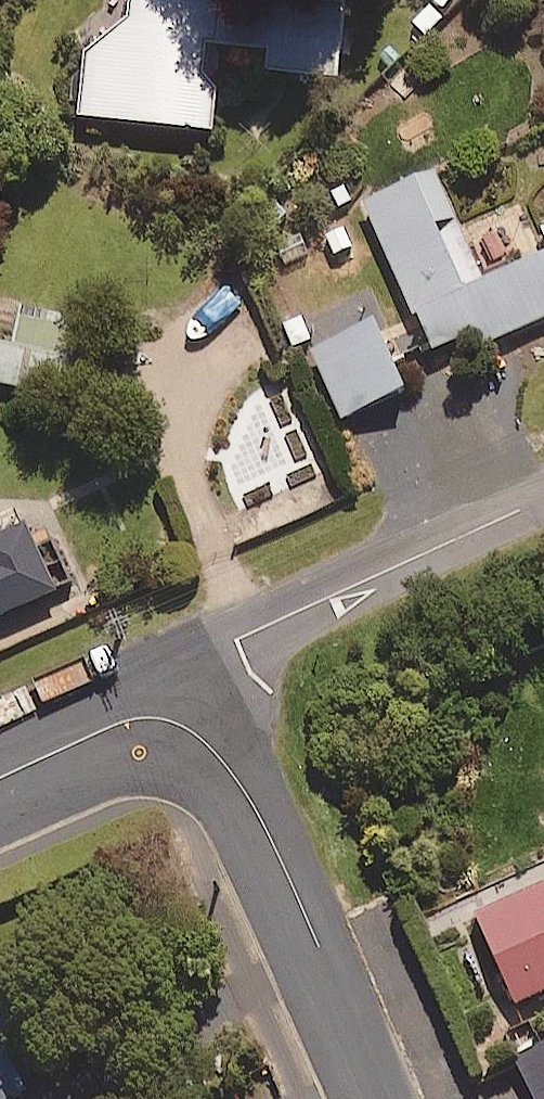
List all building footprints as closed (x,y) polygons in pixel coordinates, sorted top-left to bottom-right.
[(134,34),(91,30),(82,127),(215,139),(228,0),(137,0),(134,34)] [(269,45),(268,84),(344,85),(345,46),(269,45)] [(441,183),(370,213),(433,361),(481,340),(486,352),(543,327),(543,270),(488,294),(441,183)] [(49,321),(44,357),(0,351),(0,391),(65,400),(75,325),(49,321)] [(407,404),(379,333),(318,357),(345,428),(407,404)] [(331,510),(313,466),(282,479),(289,496),(231,521),(243,547),(331,510)] [(65,601),(36,533),(0,548),(0,628),(65,601)] [(474,911),(513,998),(543,985),(543,880),(474,911)] [(0,1001),(0,1098),(4,1098),(36,1085),(0,1001)] [(507,1049),(532,1098),(543,1098),(543,1031),(507,1049)]
